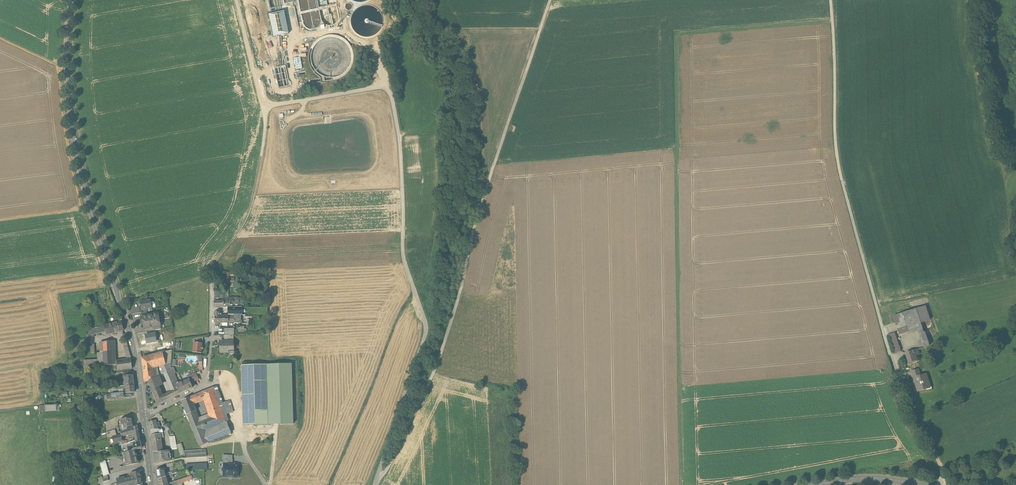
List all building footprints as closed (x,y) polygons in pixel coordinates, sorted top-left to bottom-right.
[(270,11),(280,9),(281,11),(283,10),(283,9),(281,9),(279,0),(268,0),(270,11)] [(340,17),(337,6),(328,8),(319,10),(311,12),(302,14),(304,24),(304,25),(305,26),(305,27),(306,27),(307,28),(308,29),(309,29),(310,29),(311,30),(312,30),(313,30),(314,30),(315,29),(316,29),(317,29),(317,28),(318,28),(319,27),(319,26),(320,26),(320,25),(321,24),(321,23),(321,22),(322,22),(323,22),(323,23),(324,23),(324,24),(325,25),(326,25),(326,26),(327,26),(328,26),(329,26),(330,26),(331,26),(332,26),(333,26),(334,26),(335,25),(336,25),(336,24),(337,24),(338,23),(338,22),(339,21),(339,20),(339,19),(340,18),(340,17)] [(283,11),(270,13),(272,25),(270,25),(273,36),(278,35),(278,33),(283,32),(284,34),(288,33),(283,11)] [(285,65),(279,66),(284,86),(291,85),(291,82),(289,80),(285,65)] [(238,298),(230,298),(230,301),(223,301),(223,306),(230,306),(231,307),(239,307),(238,298)] [(141,309),(152,308),(151,300),(140,302),(141,309)] [(915,309),(920,324),(930,321),(926,306),(915,309)] [(231,307),(228,307),(229,307),(229,309),(228,309),(228,312),(229,312),(229,314),(228,314),(228,315),(229,315),(240,315),(242,315),(242,307),(239,307),(231,307)] [(917,329),(921,328),(920,324),(915,309),(892,316),(898,335),(917,329)] [(229,316),(223,316),(223,315),(221,315),(221,313),(219,313),(219,312),(214,312),(214,316),(214,323),(222,323),(222,326),(227,326),(227,323),(240,323),(240,315),(229,315),(229,316)] [(147,315),(142,316),(143,322),(145,322),(159,320),(158,313),(147,315)] [(159,320),(145,322),(146,329),(155,327),(160,326),(159,320)] [(116,322),(111,323),(114,333),(124,331),(121,321),(117,322),(117,321),(115,321),(116,322)] [(111,323),(104,325),(106,331),(107,335),(114,333),(111,323)] [(104,325),(87,330),(89,336),(106,331),(104,325)] [(922,348),(923,348),(929,346),(923,327),(921,328),(917,329),(922,348)] [(895,333),(888,335),(894,353),(900,351),(895,333)] [(155,334),(145,335),(147,343),(156,342),(155,334)] [(131,358),(126,341),(126,340),(125,340),(124,341),(123,341),(127,359),(131,359),(131,358)] [(111,341),(100,342),(101,352),(98,352),(98,359),(99,366),(116,365),(117,365),(116,361),(112,361),(111,341)] [(225,341),(220,341),(220,347),(220,353),(234,353),(234,341),(225,341)] [(197,343),(194,343),(193,353),(202,354),(202,350),(204,350),(204,347),(202,347),(203,343),(197,343)] [(905,354),(908,364),(921,360),(919,354),(918,349),(905,354)] [(148,381),(154,379),(153,377),(154,377),(154,375),(153,376),(152,368),(166,365),(162,353),(142,358),(143,370),(144,382),(148,381)] [(127,359),(116,361),(117,365),(116,365),(117,371),(132,369),(131,359),(127,359)] [(292,364),(266,365),(268,425),(294,424),(292,364)] [(266,365),(241,365),(243,426),(268,425),(266,365)] [(914,378),(920,376),(918,369),(911,371),(913,378),(914,378)] [(920,376),(914,378),(918,391),(926,389),(926,388),(930,387),(926,374),(920,376)] [(133,375),(123,376),(124,386),(126,386),(134,386),(133,375)] [(159,377),(154,379),(148,381),(153,393),(160,390),(158,386),(162,384),(159,377)] [(192,388),(189,380),(182,383),(184,386),(177,389),(179,394),(192,388)] [(210,418),(199,423),(194,412),(187,415),(195,433),(200,446),(231,433),(228,425),(224,421),(213,388),(196,395),(199,400),(204,398),(210,418)] [(177,389),(163,396),(160,390),(153,393),(157,404),(179,394),(177,389)] [(193,397),(182,401),(187,415),(194,412),(196,411),(192,403),(195,402),(193,397)] [(132,418),(120,419),(121,426),(123,426),(123,431),(133,428),(132,418)] [(156,419),(149,422),(151,430),(150,430),(151,434),(159,433),(158,428),(156,419)] [(123,431),(120,432),(121,434),(116,436),(112,437),(114,443),(120,440),(119,437),(122,437),(134,434),(135,440),(140,440),(137,427),(133,428),(123,431)] [(115,430),(106,433),(108,438),(112,437),(116,436),(115,430)] [(160,434),(150,435),(153,453),(162,451),(160,434)] [(140,440),(135,440),(121,445),(123,453),(135,450),(141,448),(140,440)] [(123,453),(125,453),(126,458),(124,459),(126,459),(127,462),(125,462),(126,466),(138,464),(135,450),(123,453)] [(162,451),(153,453),(155,463),(163,462),(170,460),(169,450),(162,451)] [(231,455),(223,455),(222,464),(224,464),(231,464),(231,455)] [(110,474),(106,460),(100,461),(103,475),(102,476),(104,481),(109,480),(107,475),(110,474)] [(231,464),(224,464),(224,468),(223,468),(222,469),(221,471),(222,472),(223,472),(223,476),(237,477),(238,465),(231,464)] [(165,468),(156,470),(157,480),(166,476),(165,468)] [(130,473),(131,478),(133,484),(140,484),(142,484),(140,474),(140,471),(130,473)] [(168,484),(176,484),(193,479),(192,475),(174,482),(168,484)] [(157,480),(158,484),(159,484),(168,484),(167,479),(166,476),(157,480)]
